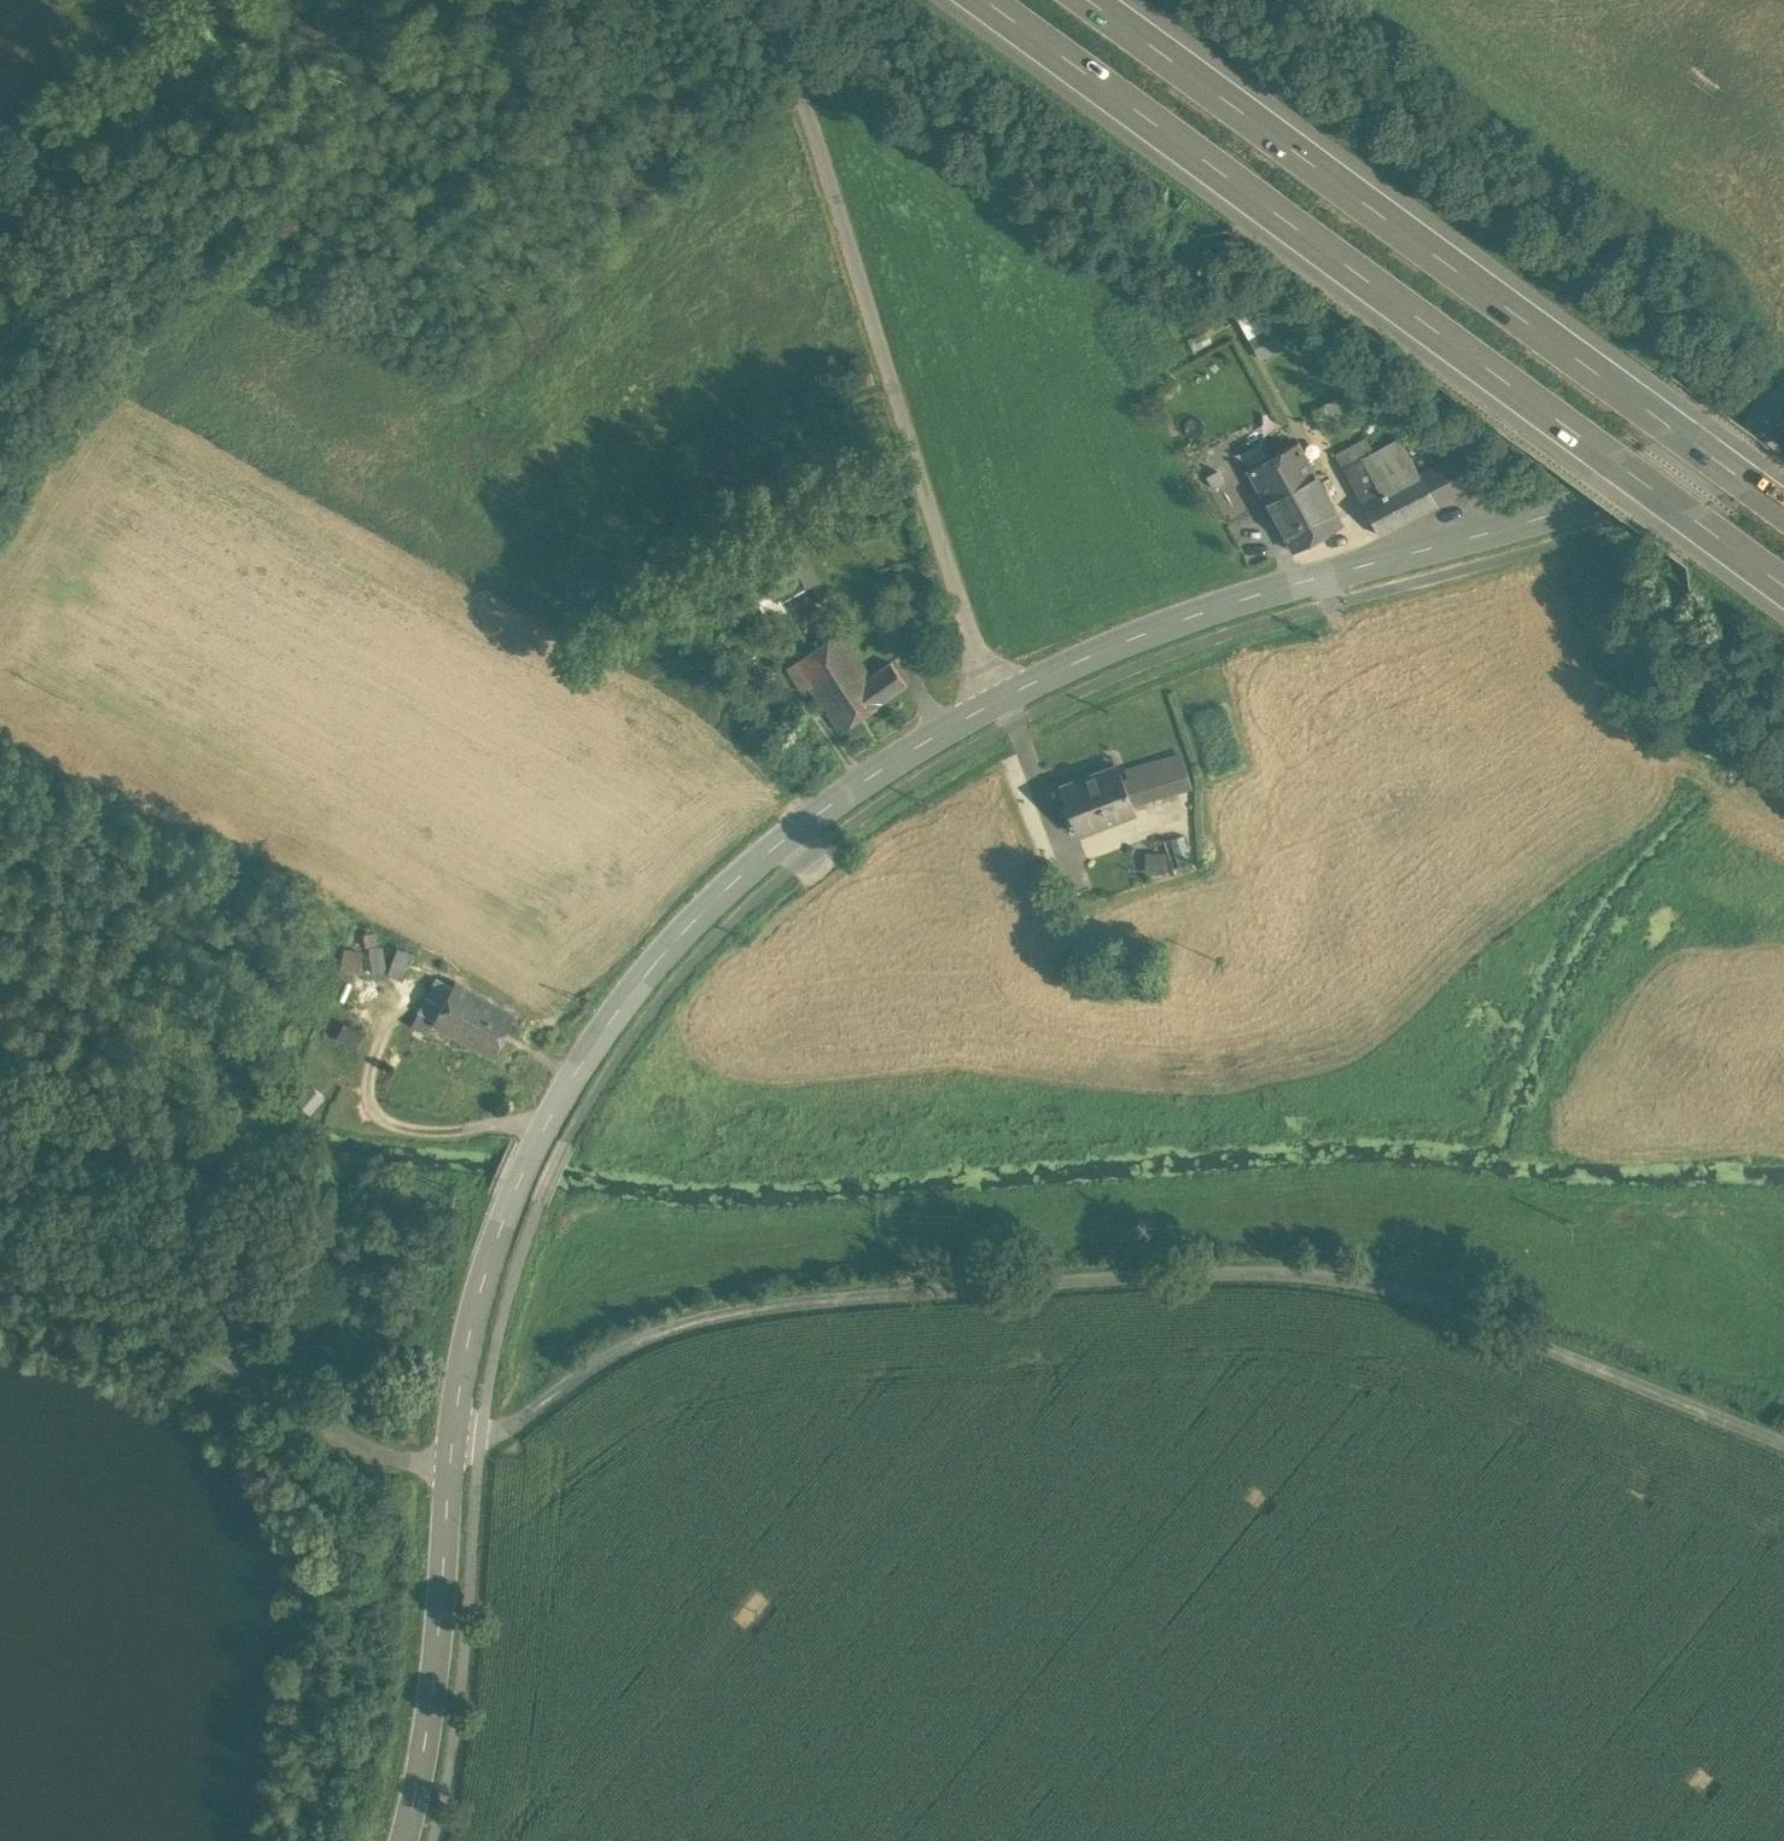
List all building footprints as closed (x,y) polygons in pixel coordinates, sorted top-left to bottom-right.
[(1257,297),(1236,305),(1255,355),(1276,346),(1257,297)] [(1351,391),(1314,410),(1325,432),(1362,413),(1351,391)] [(1374,451),(1343,467),(1363,502),(1420,472),(1401,437),(1374,451)] [(1368,438),(1336,455),(1343,467),(1374,451),(1368,438)] [(1300,443),(1250,470),(1266,500),(1287,489),(1281,479),(1294,472),(1299,482),(1316,473),(1300,443)] [(1455,454),(1420,472),(1436,504),(1471,485),(1455,454)] [(1316,473),(1299,482),(1294,472),(1281,479),(1287,489),(1266,500),(1293,550),(1343,522),(1316,473)] [(1420,472),(1363,502),(1380,533),(1436,504),(1420,472)] [(833,617),(816,629),(824,642),(841,630),(833,617)] [(870,675),(841,630),(824,642),(794,662),(840,729),(886,698),(870,675)] [(891,661),(870,675),(886,698),(906,684),(891,661)] [(1204,747),(1136,766),(1145,797),(1212,778),(1204,747)] [(1118,764),(1060,785),(1078,832),(1135,810),(1118,764)] [(1127,937),(1129,956),(1145,955),(1143,936),(1127,937)] [(339,966),(355,968),(358,947),(342,945),(339,966)] [(382,946),(369,948),(374,972),(387,970),(382,946)] [(413,954),(398,948),(389,973),(404,979),(413,954)] [(437,976),(427,996),(443,1004),(454,985),(437,976)] [(515,1014),(456,981),(454,985),(443,1004),(434,1020),(434,1022),(493,1055),(515,1014)] [(434,1020),(418,1012),(413,1023),(429,1032),(434,1022),(434,1020)] [(331,1033),(356,1044),(363,1029),(338,1017),(331,1033)]
